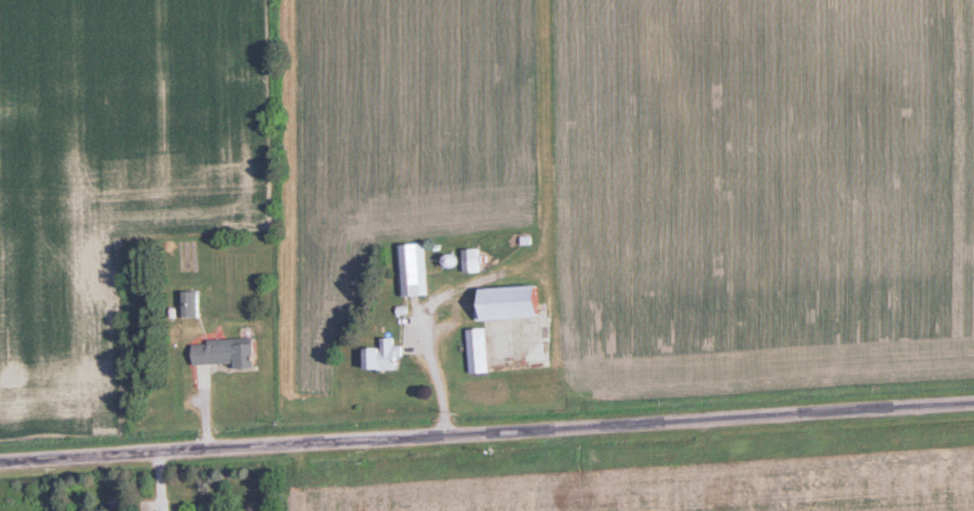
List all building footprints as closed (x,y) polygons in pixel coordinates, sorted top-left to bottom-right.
[(398,296),(425,295),(424,244),(397,245),(398,296)] [(481,249),(465,249),(465,273),(481,273),(481,249)] [(488,319),(546,317),(545,285),(487,287),(488,319)] [(180,292),(180,317),(199,317),(199,292),(180,292)] [(487,328),(469,330),(473,374),(491,372),(487,328)] [(383,337),(383,347),(369,347),(369,370),(398,370),(398,337),(383,337)] [(259,367),(257,338),(195,340),(196,364),(238,362),(239,367),(259,367)]
